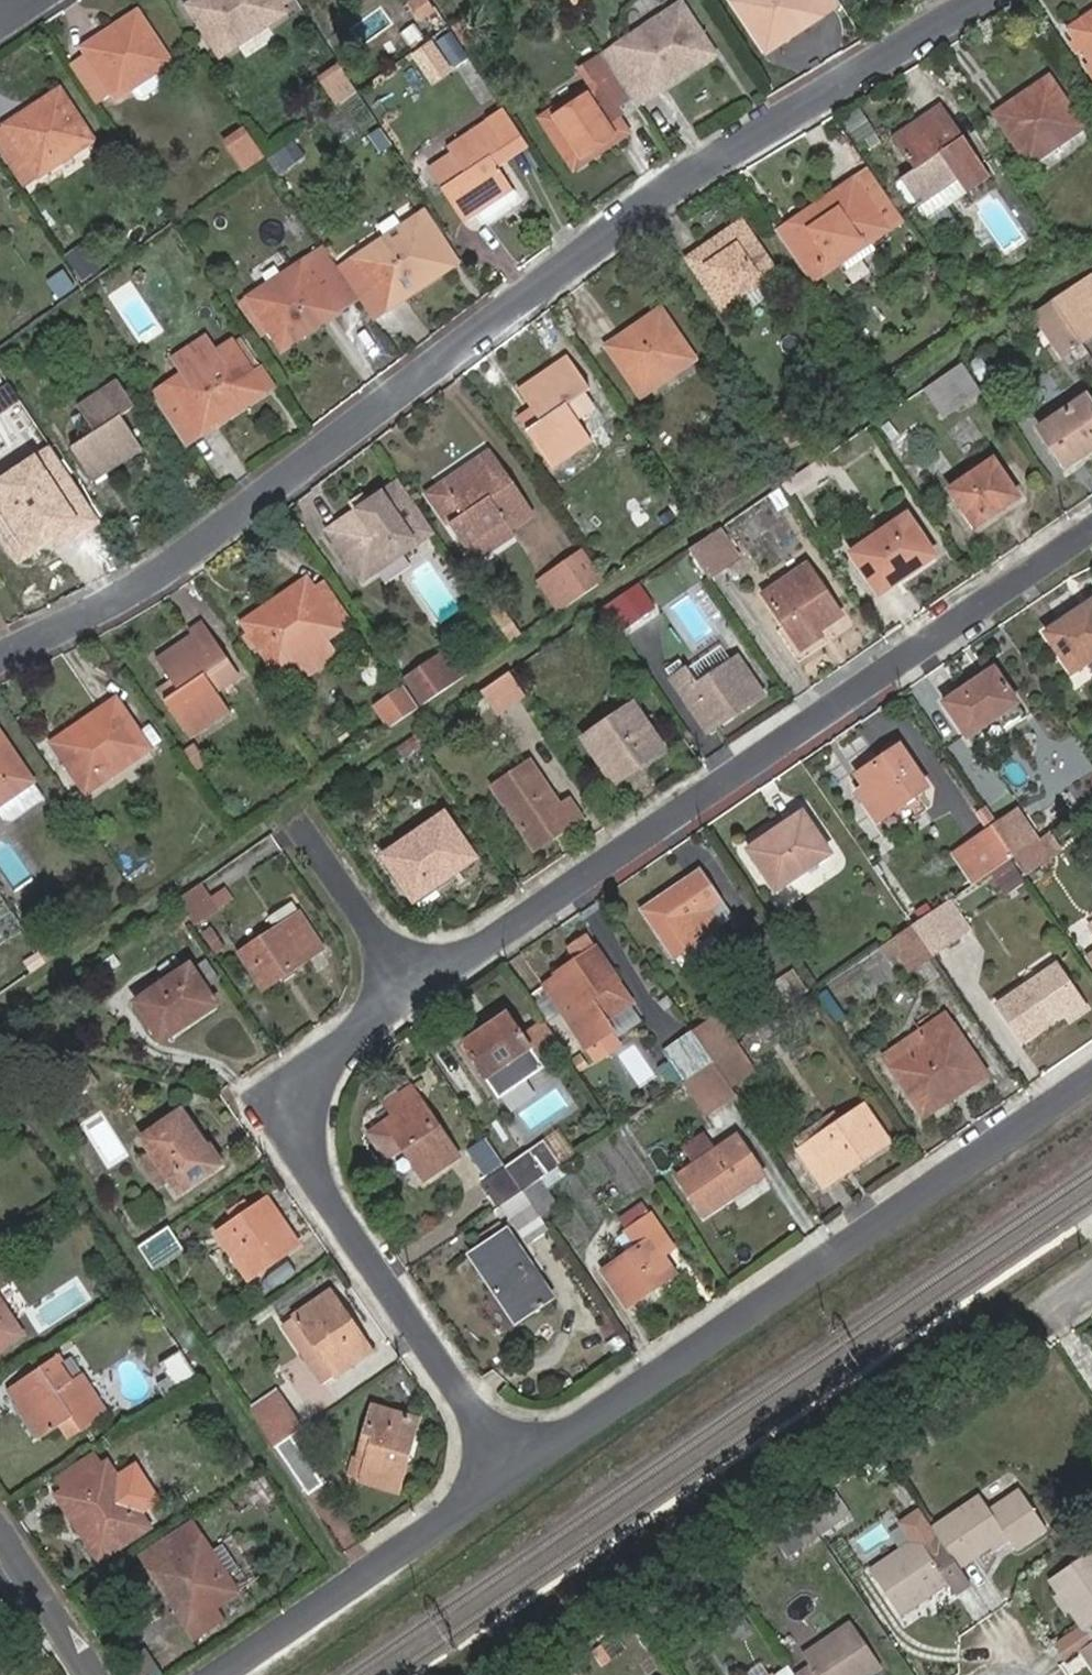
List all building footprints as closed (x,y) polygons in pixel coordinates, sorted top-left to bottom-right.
[(278,0),(195,0),(186,5),(220,57),(238,45),(234,38),(264,19),(268,25),(286,13),(283,8),(278,0)] [(430,11),(422,0),(410,0),(408,2),(419,19),(430,11)] [(841,2),(840,0),(732,0),(767,50),(841,2)] [(637,40),(632,35),(616,46),(650,97),(715,52),(682,1),(663,13),(666,19),(637,40)] [(153,75),(171,64),(137,12),(82,48),(87,56),(111,93),(115,99),(133,88),(129,81),(149,68),(153,75)] [(1068,30),(1076,41),(1082,51),(1091,64),(1084,68),(1091,80),(1091,13),(1068,30)] [(451,60),(466,49),(457,36),(443,46),(451,60)] [(1068,46),(1075,56),(1082,51),(1076,41),(1068,46)] [(432,82),(450,69),(432,44),(415,56),(432,82)] [(639,105),(650,97),(616,46),(604,53),(631,94),(639,105)] [(575,168),(630,130),(620,114),(625,110),(619,102),(631,94),(604,53),(580,70),(589,86),(581,92),(584,98),(563,112),(559,106),(542,118),(575,168)] [(95,105),(111,93),(87,56),(71,67),(95,105)] [(334,108),(357,91),(342,68),(319,84),(334,108)] [(1066,141),(1083,130),(1048,78),(993,114),(1028,166),(1045,155),(1041,149),(1062,135),(1066,141)] [(77,152),(94,140),(61,89),(5,126),(26,159),(10,170),(23,188),(55,166),(52,161),(73,146),(77,152)] [(968,192),(990,177),(940,105),(892,138),(914,170),(899,180),(926,219),(967,190),(968,192)] [(505,147),(523,134),(505,108),(487,120),(505,147)] [(487,220),(515,200),(517,195),(491,157),(505,147),(487,120),(448,146),(452,153),(466,172),(443,188),(442,189),(465,223),(477,214),(480,219),(487,220)] [(26,159),(5,126),(0,130),(0,155),(10,170),(26,159)] [(255,126),(232,135),(245,166),(268,157),(255,126)] [(378,153),(388,146),(377,130),(367,137),(378,153)] [(1045,155),(1066,141),(1062,135),(1041,149),(1045,155)] [(452,153),(430,169),(443,188),(466,172),(452,153)] [(881,190),(867,170),(854,179),(867,200),(881,190)] [(866,234),(870,241),(901,220),(881,190),(867,200),(854,179),(788,222),(802,244),(789,253),(809,282),(840,261),(836,255),(866,234)] [(375,252),(371,246),(353,258),(387,310),(453,265),(419,213),(402,225),(405,231),(375,252)] [(788,222),(775,232),(789,253),(802,244),(788,222)] [(759,285),(776,274),(741,223),(687,260),(721,310),(738,298),(734,293),(754,278),(759,285)] [(840,261),(844,266),(873,245),(870,241),(866,234),(836,255),(840,261)] [(358,297),(339,268),(324,247),(304,260),(338,311),(358,297)] [(372,319),(387,310),(353,258),(339,268),(358,297),(372,319)] [(270,328),(283,348),(338,311),(304,260),(287,271),(291,277),(269,291),(266,285),(249,296),(251,299),(270,328)] [(61,294),(70,288),(61,272),(51,278),(61,294)] [(738,298),(747,310),(767,297),(759,285),(754,278),(734,293),(738,298)] [(1091,338),(1091,318),(1073,290),(1053,304),(1081,345),(1091,338)] [(260,335),(270,328),(251,299),(241,306),(260,335)] [(1060,360),(1081,345),(1053,304),(1032,319),(1060,360)] [(677,372),(694,360),(660,310),(606,346),(639,397),(657,385),(653,379),(673,366),(677,372)] [(151,395),(185,447),(268,391),(253,370),(262,363),(243,334),(216,352),(219,357),(187,378),(184,373),(151,395)] [(184,373),(187,378),(219,357),(216,352),(206,338),(174,360),(184,373)] [(582,416),(577,420),(566,403),(584,391),(588,389),(566,356),(518,387),(534,412),(540,421),(527,430),(551,468),(596,438),(582,416)] [(268,391),(277,385),(262,363),(253,370),(268,391)] [(922,393),(940,420),(982,392),(963,365),(922,393)] [(657,385),(677,372),(673,366),(653,379),(657,385)] [(94,482),(142,449),(120,415),(135,406),(117,379),(77,406),(94,433),(72,448),(94,482)] [(582,416),(594,408),(584,391),(566,403),(577,420),(582,416)] [(1063,470),(1091,450),(1091,408),(1085,398),(1037,430),(1063,470)] [(778,430),(793,452),(822,433),(805,409),(778,430)] [(534,412),(521,421),(527,430),(540,421),(534,412)] [(511,532),(488,499),(511,484),(488,450),(440,483),(455,505),(462,516),(449,525),(474,563),(514,537),(511,532)] [(975,528),(1019,499),(993,459),(950,490),(975,528)] [(18,559),(75,521),(42,470),(24,482),(27,487),(5,501),(2,495),(0,496),(0,531),(18,559)] [(21,479),(0,493),(2,495),(5,501),(27,487),(24,482),(21,479)] [(511,532),(533,517),(511,484),(488,499),(511,532)] [(414,541),(427,531),(395,485),(382,494),(414,541)] [(363,493),(353,499),(360,509),(369,503),(363,493)] [(416,544),(414,541),(382,494),(369,503),(360,509),(327,531),(361,582),(379,570),(375,564),(396,549),(400,555),(416,544)] [(455,505),(441,514),(449,525),(462,516),(455,505)] [(850,553),(878,596),(936,557),(907,514),(850,553)] [(690,551),(708,579),(738,558),(720,531),(690,551)] [(379,570),(400,555),(396,549),(375,564),(379,570)] [(573,603),(602,583),(584,555),(554,576),(573,603)] [(820,636),(818,632),(841,616),(806,564),(763,594),(801,650),(820,636)] [(560,612),(573,603),(554,576),(541,585),(560,612)] [(335,658),(325,641),(341,630),(339,627),(349,619),(338,602),(327,609),(313,589),(307,579),(240,623),(274,674),(293,661),(305,679),(335,658)] [(338,602),(324,581),(313,589),(327,609),(338,602)] [(599,613),(614,636),(651,610),(636,588),(599,613)] [(1043,633),(1072,675),(1091,662),(1091,599),(1043,633)] [(508,643),(522,634),(506,610),(492,620),(508,643)] [(229,712),(214,690),(233,676),(223,661),(225,659),(199,622),(184,632),(188,637),(156,660),(172,683),(158,692),(190,740),(229,712)] [(448,689),(462,679),(447,657),(434,667),(448,689)] [(675,657),(662,667),(672,681),(685,672),(675,657)] [(708,732),(762,695),(738,660),(697,689),(685,672),(672,681),(708,732)] [(407,685),(421,707),(448,689),(434,667),(407,685)] [(1009,736),(1030,721),(994,667),(941,703),(966,741),(1001,717),(1009,728),(1006,730),(1009,736)] [(499,714),(524,696),(509,674),(484,691),(499,714)] [(397,724),(417,710),(403,689),(383,703),(397,724)] [(482,713),(492,706),(485,697),(476,704),(482,713)] [(127,757),(131,763),(149,751),(115,701),(51,745),(85,795),(102,783),(98,777),(127,757)] [(388,730),(397,724),(383,703),(373,710),(388,730)] [(583,738),(614,784),(662,750),(632,705),(583,738)] [(34,784),(0,735),(0,808),(34,784)] [(398,751),(408,766),(428,750),(419,737),(398,751)] [(875,825),(928,789),(899,746),(854,776),(862,789),(855,794),(875,825)] [(192,768),(202,762),(192,748),(182,755),(192,768)] [(102,783),(131,763),(127,757),(98,777),(102,783)] [(494,787),(535,848),(582,816),(570,798),(558,807),(526,760),(510,771),(513,775),(494,787)] [(192,768),(195,773),(205,766),(202,762),(192,768)] [(12,821),(25,812),(24,807),(42,795),(34,784),(0,808),(0,823),(6,819),(12,821)] [(991,828),(997,824),(985,807),(980,811),(991,828)] [(1032,845),(1037,841),(1017,810),(997,824),(991,828),(1012,859),(1016,856),(1032,845)] [(980,811),(975,815),(986,832),(991,828),(980,811)] [(745,851),(774,894),(832,854),(803,812),(745,851)] [(413,902),(475,859),(445,814),(382,857),(413,902)] [(975,884),(1012,859),(991,828),(986,832),(954,853),(975,884)] [(1042,862),(1048,858),(1037,841),(1032,845),(1042,862)] [(1026,872),(1042,862),(1032,845),(1016,856),(1026,872)] [(713,933),(719,929),(708,914),(720,904),(698,872),(640,911),(672,961),(713,933)] [(193,927),(216,911),(210,901),(200,885),(176,902),(193,927)] [(229,902),(222,893),(210,901),(216,911),(229,902)] [(263,989),(322,949),(290,902),(264,920),(272,932),(239,955),(263,989)] [(933,957),(958,940),(938,910),(913,927),(933,957)] [(213,952),(223,945),(210,925),(201,931),(201,934),(213,952)] [(908,973),(933,957),(913,927),(879,950),(886,962),(896,956),(908,973)] [(681,974),(689,975),(718,956),(721,946),(713,933),(672,961),(681,974)] [(613,1030),(603,1015),(630,996),(597,947),(594,948),(587,937),(572,947),(580,958),(550,978),(552,981),(544,987),(595,1063),(610,1053),(601,1039),(613,1030)] [(134,1005),(160,1045),(215,1007),(204,990),(218,980),(203,957),(134,1005)] [(1071,1019),(1086,1009),(1056,966),(998,1005),(1023,1042),(1066,1012),(1071,1019)] [(790,1005),(806,994),(791,971),(774,983),(790,1005)] [(953,1027),(944,1014),(917,1032),(926,1046),(953,1027)] [(499,1100),(542,1070),(506,1017),(464,1047),(499,1100)] [(713,1064),(731,1051),(713,1024),(695,1037),(713,1064)] [(965,1089),(986,1075),(953,1027),(926,1046),(892,1069),(924,1117),(946,1102),(941,1096),(960,1082),(965,1089)] [(610,1053),(623,1044),(613,1030),(601,1039),(610,1053)] [(883,1056),(892,1069),(926,1046),(917,1032),(883,1056)] [(674,1090),(713,1064),(695,1037),(670,1055),(676,1064),(663,1074),(674,1090)] [(749,1078),(755,1073),(738,1047),(731,1051),(749,1078)] [(731,1090),(749,1078),(731,1051),(713,1064),(731,1090)] [(58,1111),(60,1111),(98,1084),(90,1072),(50,1099),(58,1111)] [(946,1102),(965,1089),(960,1082),(941,1096),(946,1102)] [(424,1180),(456,1158),(410,1091),(387,1106),(395,1117),(369,1135),(385,1161),(403,1149),(424,1180)] [(801,1152),(824,1188),(887,1143),(863,1107),(841,1124),(803,1150),(801,1152)] [(169,1179),(178,1193),(222,1162),(210,1144),(205,1147),(181,1113),(142,1140),(151,1153),(169,1179)] [(796,1139),(803,1150),(841,1124),(834,1113),(796,1139)] [(493,1134),(472,1146),(487,1175),(509,1163),(493,1134)] [(704,1217),(762,1177),(735,1137),(678,1177),(704,1217)] [(561,1168),(543,1143),(505,1170),(522,1195),(561,1168)] [(140,1161),(157,1187),(169,1179),(151,1153),(140,1161)] [(540,1220),(558,1208),(548,1194),(556,1189),(553,1185),(568,1175),(562,1167),(561,1168),(522,1195),(540,1220)] [(501,1209),(522,1195),(505,1170),(484,1185),(501,1209)] [(548,1231),(540,1220),(522,1195),(501,1209),(526,1245),(548,1231)] [(217,1235),(249,1281),(298,1247),(266,1201),(250,1211),(244,1202),(227,1213),(234,1223),(217,1235)] [(641,1202),(617,1220),(626,1234),(651,1217),(641,1202)] [(662,1253),(671,1247),(651,1217),(626,1234),(636,1248),(604,1271),(627,1306),(675,1272),(662,1253)] [(135,1249),(152,1274),(183,1252),(166,1227),(135,1249)] [(516,1322),(550,1298),(506,1232),(472,1256),(516,1322)] [(321,1386),(369,1353),(330,1294),(281,1327),(321,1386)] [(20,1338),(9,1320),(4,1323),(0,1318),(0,1351),(20,1338)] [(186,1382),(195,1376),(180,1354),(172,1360),(186,1382)] [(76,1380),(60,1356),(38,1371),(53,1394),(76,1380)] [(161,1398),(186,1382),(172,1360),(159,1369),(165,1379),(154,1386),(161,1398)] [(79,1435),(107,1417),(81,1376),(76,1380),(53,1394),(38,1371),(6,1393),(37,1442),(70,1420),(79,1435)] [(264,1377),(236,1397),(252,1421),(280,1401),(264,1377)] [(290,1438),(301,1430),(280,1401),(252,1421),(272,1451),(275,1449),(290,1438)] [(348,1481),(398,1494),(418,1420),(370,1409),(356,1458),(354,1458),(348,1481)] [(306,1497),(322,1487),(290,1438),(275,1449),(306,1497)] [(50,1480),(60,1496),(98,1471),(87,1454),(50,1480)] [(98,1564),(148,1531),(138,1514),(132,1518),(111,1485),(116,1481),(106,1465),(98,1471),(60,1496),(55,1499),(98,1564)] [(259,1503),(273,1494),(257,1470),(244,1479),(259,1503)] [(821,1537),(848,1519),(823,1483),(796,1501),(821,1537)] [(1008,1535),(1017,1549),(1048,1529),(1023,1491),(991,1512),(980,1496),(934,1528),(942,1540),(960,1568),(1008,1535)] [(806,1547),(821,1537),(796,1501),(782,1511),(806,1547)] [(224,1579),(218,1583),(204,1561),(209,1557),(184,1518),(133,1552),(184,1629),(206,1614),(234,1595),(224,1579)] [(971,1584),(960,1568),(942,1540),(926,1550),(919,1538),(871,1571),(901,1615),(949,1582),(957,1595),(971,1584)] [(224,1579),(235,1571),(221,1550),(209,1557),(204,1561),(218,1583),(224,1579)] [(1051,1578),(1085,1629),(1091,1639),(1091,1551),(1051,1578)] [(184,1629),(194,1643),(216,1628),(206,1614),(184,1629)] [(881,1667),(852,1623),(805,1655),(812,1665),(798,1674),(869,1674),(881,1667)] [(1068,1659),(1083,1649),(1091,1643),(1091,1639),(1085,1629),(1060,1647),(1068,1659)] [(1083,1649),(1091,1663),(1091,1643),(1083,1649)]
